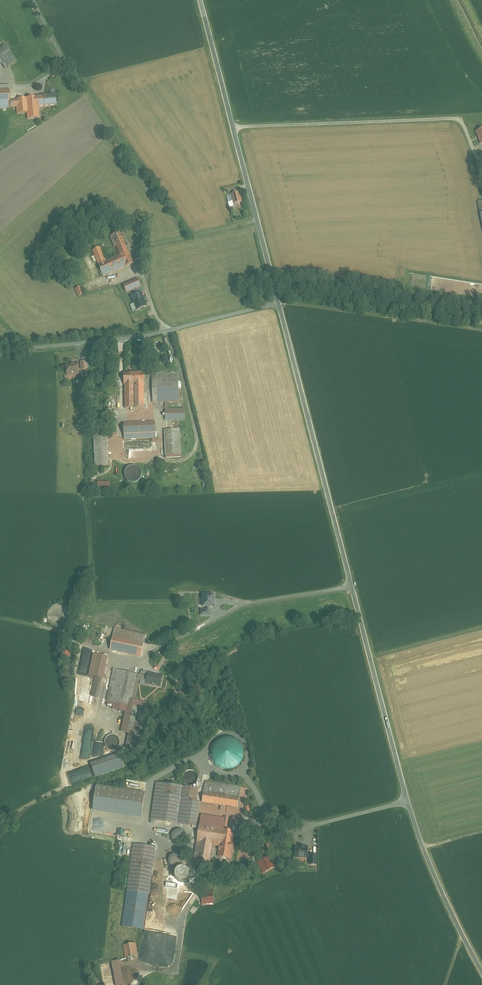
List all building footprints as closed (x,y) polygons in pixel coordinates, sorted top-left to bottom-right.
[(2,63),(12,55),(5,45),(0,49),(0,64),(2,63)] [(12,55),(2,63),(6,68),(16,61),(12,55)] [(0,90),(0,104),(11,103),(10,100),(9,89),(0,90)] [(55,96),(48,96),(44,96),(44,97),(37,98),(38,103),(44,102),(45,106),(56,105),(55,96)] [(37,97),(17,99),(17,100),(10,100),(11,103),(11,107),(17,107),(18,113),(28,112),(27,108),(38,107),(38,103),(37,98),(37,97)] [(38,107),(27,108),(28,112),(28,120),(40,118),(38,107)] [(245,199),(242,187),(231,189),(235,201),(245,199)] [(120,232),(110,236),(114,245),(116,244),(121,255),(106,261),(100,247),(93,250),(99,264),(104,276),(134,263),(129,252),(124,241),(120,232)] [(139,274),(125,280),(128,287),(142,281),(139,274)] [(84,290),(81,282),(75,285),(79,292),(84,290)] [(143,292),(130,296),(133,304),(131,305),(133,312),(149,307),(143,292)] [(71,365),(67,365),(68,375),(74,375),(74,374),(79,374),(78,364),(75,364),(71,364),(71,365)] [(144,384),(144,372),(125,372),(126,384),(144,384)] [(179,374),(153,375),(154,402),(179,402),(179,374)] [(144,384),(126,384),(126,408),(145,408),(144,384)] [(184,410),(166,410),(166,420),(185,419),(184,410)] [(156,423),(124,424),(125,439),(157,438),(156,423)] [(181,430),(165,431),(166,456),(182,455),(181,430)] [(107,432),(94,432),(96,465),(109,465),(107,432)] [(136,466),(135,466),(133,466),(132,466),(130,466),(129,467),(128,467),(128,468),(127,468),(126,469),(126,470),(125,471),(125,472),(125,473),(125,474),(125,475),(125,476),(125,477),(125,478),(126,479),(127,481),(128,481),(129,482),(130,483),(131,483),(132,483),(134,484),(135,483),(137,483),(138,483),(139,482),(140,481),(141,480),(141,479),(142,479),(142,478),(142,477),(142,476),(143,474),(142,473),(142,472),(142,471),(141,470),(140,469),(140,468),(139,467),(138,467),(137,466),(136,466)] [(144,644),(114,637),(111,650),(141,656),(144,644)] [(108,657),(94,654),(89,675),(96,677),(91,696),(98,697),(103,678),(108,657)] [(137,674),(114,669),(107,701),(114,703),(113,705),(116,706),(116,703),(130,706),(133,707),(139,680),(136,680),(136,679),(137,674)] [(157,675),(149,674),(149,673),(148,676),(137,674),(136,679),(147,681),(147,683),(161,686),(163,676),(157,675)] [(133,707),(130,706),(124,732),(132,734),(129,748),(137,750),(146,710),(133,707)] [(89,759),(92,737),(84,736),(81,758),(89,759)] [(223,738),(222,739),(221,739),(220,740),(218,740),(217,741),(216,743),(215,744),(214,746),(213,748),(212,749),(212,751),(212,752),(212,754),(212,756),(212,757),(213,759),(213,760),(214,761),(214,762),(215,764),(216,765),(217,766),(218,766),(220,767),(220,768),(221,768),(223,769),(224,769),(226,770),(229,770),(231,769),(233,769),(234,769),(235,768),(236,767),(238,767),(239,766),(240,765),(241,764),(242,762),(243,761),(243,759),(244,757),(244,756),(244,754),(244,753),(244,752),(244,750),(244,749),(243,748),(242,746),(242,745),(240,743),(240,742),(238,741),(237,740),(236,739),(235,739),(234,738),(232,738),(230,737),(227,737),(225,738),(223,738)] [(67,739),(66,755),(68,755),(67,769),(77,770),(80,741),(67,739)] [(121,757),(93,766),(96,777),(125,767),(121,757)] [(191,770),(190,770),(189,771),(188,771),(187,771),(186,772),(185,773),(184,774),(183,776),(183,777),(183,778),(183,779),(183,780),(183,781),(184,782),(185,783),(186,784),(187,785),(188,785),(189,786),(190,786),(191,786),(192,786),(193,785),(194,785),(195,785),(196,784),(197,783),(197,782),(198,781),(198,780),(198,779),(198,778),(198,777),(198,776),(198,775),(197,774),(197,773),(196,772),(195,772),(194,771),(193,771),(191,770)] [(72,783),(92,778),(91,771),(71,776),(72,783)] [(241,787),(206,781),(202,802),(238,807),(241,787)] [(165,784),(157,783),(151,820),(160,821),(165,784)] [(179,786),(165,784),(160,821),(173,823),(179,786)] [(145,793),(97,786),(94,806),(142,813),(145,793)] [(198,789),(179,786),(173,823),(183,824),(186,804),(187,799),(197,801),(198,789)] [(196,806),(186,804),(183,824),(187,825),(188,820),(194,820),(196,806)] [(223,830),(200,827),(194,860),(197,861),(196,867),(206,868),(210,845),(220,847),(221,839),(232,841),(234,832),(223,830)] [(176,829),(175,830),(174,830),(174,831),(173,831),(172,832),(172,833),(172,834),(171,835),(171,836),(171,838),(172,838),(172,839),(172,840),(173,841),(173,842),(174,842),(175,843),(176,844),(177,844),(179,844),(181,844),(182,844),(183,843),(184,843),(184,842),(185,841),(186,840),(186,839),(187,839),(187,838),(187,837),(187,836),(187,835),(187,834),(186,833),(186,832),(185,831),(184,830),(183,829),(182,829),(181,829),(179,828),(177,829),(176,829)] [(232,841),(221,839),(220,847),(218,857),(230,858),(231,853),(232,853),(234,841),(232,841)] [(156,847),(134,844),(124,928),(146,930),(156,847)] [(305,847),(298,847),(296,847),(296,857),(308,857),(308,847),(305,847)] [(176,853),(174,853),(173,853),(172,854),(171,855),(170,856),(169,857),(169,858),(169,859),(169,860),(169,861),(169,862),(169,863),(170,864),(170,865),(171,865),(171,866),(172,866),(173,867),(174,867),(176,867),(178,867),(179,867),(180,866),(181,865),(182,865),(182,864),(183,863),(183,862),(183,861),(183,860),(183,859),(183,858),(183,857),(182,856),(182,855),(181,854),(180,854),(179,853),(178,853),(177,853),(176,853)] [(273,856),(258,862),(263,874),(277,869),(273,856)] [(185,868),(184,867),(182,867),(181,867),(180,868),(179,868),(179,869),(178,869),(177,870),(176,871),(176,872),(175,873),(175,874),(175,875),(175,876),(175,877),(176,878),(176,879),(177,880),(178,881),(179,881),(180,882),(181,882),(183,882),(184,882),(185,882),(186,881),(187,881),(188,880),(188,879),(189,878),(190,877),(190,876),(190,874),(190,873),(189,872),(189,871),(188,870),(187,869),(186,868),(185,868)] [(213,894),(202,895),(202,905),(214,904),(213,894)] [(136,943),(123,945),(126,958),(138,955),(136,943)] [(112,962),(117,984),(125,984),(121,960),(112,962)]
